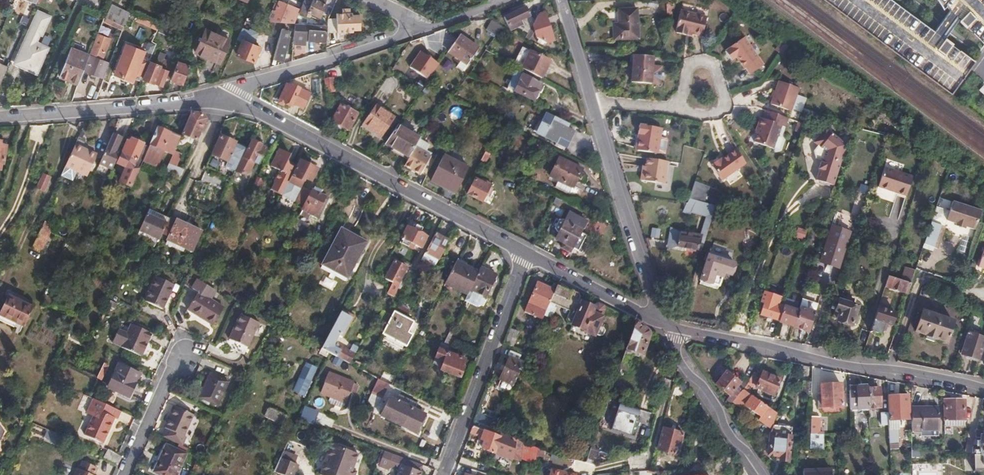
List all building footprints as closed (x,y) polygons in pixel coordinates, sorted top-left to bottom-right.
[(321,0),(304,0),(299,13),(307,15),(312,16),(313,13),(321,16),(327,2),(321,0)] [(983,49),(983,0),(831,0),(950,96),(974,62),(983,49)] [(276,11),(272,9),(268,20),(282,22),(293,23),(299,9),(280,2),(276,11)] [(124,25),(129,12),(110,4),(105,17),(124,25)] [(530,15),(526,7),(505,16),(510,28),(521,23),(520,20),(530,15)] [(636,7),(618,8),(619,23),(613,23),(613,38),(638,37),(636,7)] [(336,18),(330,19),(327,20),(327,26),(327,32),(338,31),(338,32),(353,31),(353,30),(351,14),(351,12),(349,12),(349,8),(341,9),(341,13),(336,13),(336,18)] [(708,15),(681,8),(676,27),(678,28),(677,31),(688,34),(688,31),(704,35),(708,15)] [(49,17),(38,11),(15,63),(28,69),(30,66),(37,70),(48,48),(36,42),(39,34),(41,34),(49,17)] [(537,13),(524,37),(528,39),(534,28),(536,36),(546,41),(552,40),(544,12),(537,13)] [(359,13),(351,14),(353,30),(361,29),(359,13)] [(278,37),(280,28),(282,22),(268,20),(263,33),(278,37)] [(492,34),(498,27),(491,21),(485,29),(492,34)] [(295,23),(293,37),(306,37),(306,30),(309,30),(309,40),(326,42),(327,32),(327,26),(295,23)] [(171,31),(162,26),(160,31),(169,36),(171,31)] [(278,37),(273,58),(282,61),(290,30),(280,28),(278,37)] [(230,40),(206,29),(195,54),(219,64),(230,40)] [(479,46),(460,34),(449,51),(469,63),(479,46)] [(417,38),(410,40),(400,56),(405,58),(417,38)] [(745,68),(750,75),(763,65),(743,38),(729,48),(729,49),(724,53),(731,61),(735,58),(744,69),(745,68)] [(259,46),(243,39),(236,53),(253,61),(259,46)] [(788,45),(782,41),(777,47),(783,52),(788,45)] [(146,50),(127,42),(118,62),(137,71),(146,50)] [(107,51),(96,46),(86,70),(102,77),(108,62),(103,60),(107,51)] [(508,57),(507,60),(541,77),(550,60),(522,46),(515,61),(508,57)] [(78,84),(89,57),(71,49),(60,76),(78,84)] [(428,79),(439,63),(421,50),(410,66),(428,79)] [(653,55),(633,54),(631,81),(650,83),(653,55)] [(400,56),(391,69),(398,73),(402,67),(405,58),(400,56)] [(143,77),(155,82),(163,63),(164,61),(158,58),(156,64),(150,61),(143,77)] [(176,66),(171,79),(183,84),(190,66),(178,61),(176,66)] [(137,71),(118,62),(114,72),(133,81),(137,71)] [(8,67),(0,63),(0,85),(8,67)] [(163,63),(155,82),(163,86),(166,77),(171,79),(176,66),(168,63),(167,66),(163,63)] [(402,67),(398,73),(413,84),(417,78),(402,67)] [(521,75),(515,72),(508,86),(533,99),(541,83),(522,74),(521,75)] [(413,84),(398,73),(390,85),(404,95),(413,84)] [(326,78),(327,91),(334,90),(332,77),(326,78)] [(802,86),(781,79),(772,103),(793,110),(802,86)] [(292,86),(288,84),(281,98),(285,99),(284,102),(291,106),(293,103),(302,107),(309,93),(293,85),(292,86)] [(332,120),(348,129),(357,113),(341,104),(332,120)] [(394,120),(375,108),(364,123),(383,136),(394,120)] [(569,128),(571,123),(555,115),(543,110),(538,120),(533,129),(566,146),(574,130),(569,128)] [(787,126),(789,118),(768,110),(765,118),(762,117),(759,127),(761,128),(757,139),(776,146),(783,125),(787,126)] [(202,112),(191,113),(182,133),(196,140),(206,118),(202,112)] [(662,127),(639,122),(638,131),(641,132),(637,148),(657,152),(662,127)] [(397,125),(386,142),(409,157),(414,148),(419,139),(397,125)] [(181,136),(158,127),(150,144),(165,151),(173,154),(181,136)] [(821,161),(815,180),(833,186),(845,147),(824,129),(813,142),(817,146),(813,151),(814,159),(821,161)] [(121,137),(113,134),(109,143),(100,165),(112,170),(120,151),(117,150),(121,137)] [(234,142),(220,135),(211,154),(226,161),(234,143),(234,142)] [(143,161),(149,147),(132,139),(130,142),(127,141),(117,164),(125,167),(119,181),(132,187),(143,161)] [(245,148),(235,171),(241,174),(242,174),(245,174),(248,172),(251,169),(254,162),(257,164),(264,148),(260,146),(260,144),(253,141),(248,149),(246,147),(245,148)] [(235,171),(245,148),(234,143),(226,161),(211,154),(206,165),(221,172),(224,166),(235,171)] [(79,146),(75,144),(65,166),(69,167),(79,146)] [(165,151),(150,144),(149,147),(143,161),(157,168),(165,151)] [(84,148),(79,146),(69,167),(76,171),(87,176),(97,154),(88,150),(87,153),(82,151),(84,148)] [(491,148),(487,146),(480,159),(485,162),(490,153),(489,152),(491,148)] [(280,170),(274,182),(270,189),(282,196),(289,182),(292,175),(296,168),(289,164),(288,161),(292,154),(280,148),(271,165),(280,170)] [(409,157),(404,166),(419,174),(429,156),(414,148),(409,157)] [(737,149),(723,159),(721,157),(713,162),(715,164),(712,166),(722,179),(746,163),(737,149)] [(469,167),(444,154),(431,179),(441,185),(442,181),(457,189),(469,167)] [(549,175),(557,179),(554,186),(568,193),(581,168),(558,157),(549,175)] [(663,185),(668,161),(646,157),(643,171),(641,171),(640,180),(663,185)] [(294,176),(292,175),(289,182),(300,188),(305,178),(312,181),(318,169),(301,161),(294,176)] [(182,175),(184,169),(169,163),(166,169),(182,175)] [(76,171),(65,166),(61,175),(72,180),(76,171)] [(905,195),(911,176),(885,167),(878,186),(905,195)] [(42,173),(40,178),(39,181),(46,184),(49,176),(42,173)] [(492,187),(475,178),(467,192),(482,200),(486,191),(489,192),(492,187)] [(709,204),(715,188),(695,181),(689,197),(689,198),(709,204)] [(206,186),(200,183),(195,193),(202,196),(206,186)] [(305,205),(311,192),(304,188),(297,202),(305,205)] [(328,198),(312,190),(311,192),(305,205),(302,210),(318,218),(328,198)] [(697,245),(702,247),(715,205),(709,204),(689,198),(685,210),(706,217),(699,234),(690,233),(680,232),(677,246),(696,250),(697,245)] [(981,210),(952,201),(946,220),(956,223),(955,225),(965,228),(966,226),(975,229),(981,210)] [(552,207),(551,213),(562,215),(563,210),(552,207)] [(159,213),(149,208),(147,213),(156,218),(158,214),(159,213)] [(569,212),(565,220),(564,219),(559,219),(555,227),(557,231),(559,232),(555,237),(562,241),(560,246),(569,251),(572,246),(579,231),(585,220),(569,212)] [(163,232),(169,219),(158,214),(156,218),(147,213),(140,230),(159,239),(163,232)] [(201,230),(171,215),(169,219),(163,232),(169,235),(167,238),(191,250),(201,230)] [(308,224),(298,219),(294,226),(305,231),(308,224)] [(931,221),(924,243),(938,248),(946,225),(931,221)] [(44,223),(41,229),(49,233),(52,227),(44,223)] [(850,230),(832,224),(821,261),(839,268),(850,230)] [(413,231),(407,227),(401,239),(403,240),(401,243),(412,249),(414,245),(420,248),(425,237),(419,233),(422,229),(416,225),(413,231)] [(346,280),(366,242),(340,228),(321,266),(346,280)] [(651,228),(650,237),(659,238),(660,229),(651,228)] [(805,238),(805,228),(795,228),(795,237),(805,238)] [(49,233),(41,229),(33,245),(41,250),(49,233)] [(579,231),(572,246),(580,251),(588,236),(579,231)] [(443,239),(434,234),(420,260),(426,263),(430,256),(437,260),(445,247),(440,244),(443,239)] [(716,254),(715,257),(708,254),(700,280),(719,286),(723,273),(729,275),(733,262),(730,261),(730,258),(716,254)] [(884,290),(885,285),(889,275),(895,256),(886,254),(881,272),(876,287),(884,290)] [(478,271),(456,260),(445,282),(468,293),(469,290),(478,271)] [(394,261),(385,278),(391,282),(393,279),(397,282),(405,267),(394,261)] [(480,268),(478,271),(469,290),(484,297),(494,275),(480,268)] [(871,285),(876,287),(881,272),(876,271),(871,285)] [(885,285),(908,293),(911,283),(889,275),(885,285)] [(324,277),(321,283),(331,289),(335,283),(324,277)] [(173,284),(155,278),(146,303),(164,310),(173,284)] [(549,302),(554,290),(537,283),(525,312),(541,320),(543,315),(545,310),(549,302)] [(566,290),(556,284),(554,290),(549,302),(557,306),(569,311),(566,319),(567,323),(584,330),(583,331),(594,336),(595,334),(600,336),(603,335),(605,330),(603,328),(599,326),(602,318),(601,316),(605,309),(604,304),(598,302),(594,308),(580,299),(579,294),(569,289),(566,290)] [(224,305),(199,289),(188,306),(213,323),(224,305)] [(761,313),(780,320),(784,307),(784,306),(778,304),(781,297),(763,291),(759,301),(764,303),(761,313)] [(804,296),(819,301),(821,295),(805,291),(804,296)] [(9,295),(0,313),(0,314),(23,325),(32,306),(9,295)] [(834,297),(831,308),(835,309),(835,310),(840,312),(837,319),(851,324),(857,305),(852,303),(853,298),(843,295),(841,299),(834,297)] [(545,310),(543,315),(551,319),(557,306),(549,302),(545,310)] [(791,319),(795,321),(799,311),(784,307),(780,320),(780,321),(789,324),(791,319)] [(793,327),(809,332),(815,312),(800,307),(799,311),(795,321),(793,327)] [(878,307),(871,330),(882,334),(885,323),(892,325),(896,313),(878,307)] [(953,321),(922,310),(915,331),(926,335),(925,338),(934,342),(935,338),(946,342),(953,321)] [(348,316),(340,311),(321,346),(334,353),(337,348),(331,345),(332,340),(336,332),(339,334),(348,316)] [(416,325),(392,311),(380,333),(385,336),(402,345),(404,346),(416,325)] [(258,322),(240,314),(229,338),(247,346),(258,322)] [(634,321),(623,354),(620,362),(628,364),(632,355),(638,357),(640,353),(642,354),(646,343),(645,340),(647,338),(648,335),(648,332),(640,327),(634,321)] [(536,327),(531,324),(525,339),(530,342),(536,327)] [(127,335),(117,330),(113,338),(123,343),(121,348),(140,357),(150,333),(131,325),(127,335)] [(519,331),(508,327),(503,343),(514,347),(519,331)] [(979,359),(983,345),(983,338),(977,335),(977,333),(969,330),(961,353),(979,359)] [(399,350),(402,345),(385,336),(383,341),(399,350)] [(461,358),(464,350),(444,342),(441,341),(435,356),(443,359),(439,369),(459,377),(463,367),(461,366),(463,359),(461,358)] [(338,345),(337,348),(334,353),(347,359),(355,346),(350,343),(347,350),(338,345)] [(513,385),(523,363),(509,357),(499,379),(513,385)] [(316,366),(306,361),(294,389),(303,393),(316,366)] [(140,374),(119,365),(108,388),(129,397),(140,374)] [(732,402),(741,389),(748,377),(732,367),(729,372),(725,370),(716,384),(731,394),(725,404),(728,408),(732,402)] [(354,379),(328,370),(321,388),(347,398),(354,379)] [(741,389),(746,393),(751,386),(755,389),(756,388),(773,395),(780,379),(763,372),(761,376),(753,371),(748,377),(741,389)] [(229,383),(211,373),(199,397),(217,406),(229,383)] [(364,406),(377,412),(390,385),(377,378),(364,406)] [(810,382),(803,380),(801,393),(808,395),(810,382)] [(844,383),(841,383),(841,405),(821,406),(820,384),(818,383),(818,406),(822,413),(841,413),(845,404),(844,383)] [(841,383),(820,384),(821,406),(841,405),(841,383)] [(869,389),(869,387),(857,388),(858,391),(850,391),(851,408),(870,408),(869,389)] [(879,388),(869,389),(870,408),(879,408),(879,388)] [(772,427),(777,412),(746,393),(741,389),(732,402),(740,407),(742,404),(761,416),(759,419),(771,428),(772,427)] [(908,395),(888,395),(889,412),(889,420),(891,420),(895,419),(909,419),(908,395)] [(422,413),(390,397),(381,415),(414,431),(422,413)] [(115,409),(92,398),(84,413),(91,416),(83,434),(102,443),(114,418),(111,416),(115,409)] [(964,399),(944,399),(944,419),(964,419),(964,399)] [(638,409),(619,402),(610,430),(634,438),(640,418),(635,417),(638,409)] [(939,405),(912,405),(912,428),(939,428),(939,405)] [(167,429),(164,437),(181,445),(194,416),(177,407),(166,428),(167,429)] [(271,408),(267,417),(287,425),(291,416),(271,408)] [(313,415),(301,410),(300,412),(298,417),(311,422),(313,415)] [(889,420),(889,412),(881,412),(881,424),(889,423),(889,420)] [(332,428),(335,419),(318,413),(315,422),(332,428)] [(820,416),(811,416),(810,434),(820,434),(820,416)] [(0,417),(0,443),(6,444),(11,434),(2,417),(0,417)] [(428,435),(436,438),(444,423),(435,419),(428,435)] [(484,431),(472,426),(470,432),(485,438),(482,447),(512,459),(513,452),(516,453),(518,446),(515,445),(515,444),(508,441),(510,436),(494,430),(493,432),(485,428),(484,431)] [(682,433),(664,426),(657,449),(675,455),(682,433)] [(793,429),(772,427),(771,428),(766,444),(769,444),(769,455),(780,456),(780,462),(789,463),(793,429)] [(983,471),(983,431),(977,431),(977,441),(981,440),(981,446),(974,446),(975,471),(983,471)] [(810,434),(810,449),(824,450),(824,434),(820,434),(810,434)] [(204,456),(208,447),(201,444),(197,452),(204,456)] [(333,444),(321,474),(323,474),(350,474),(358,454),(333,444)] [(162,458),(158,456),(153,470),(163,474),(178,474),(187,455),(167,446),(162,458)] [(590,448),(585,462),(594,465),(599,451),(590,448)] [(285,474),(294,474),(299,464),(295,462),(298,455),(283,449),(273,470),(285,474)] [(381,449),(376,463),(386,467),(388,463),(399,467),(396,474),(420,474),(421,472),(415,469),(417,463),(381,449)] [(106,458),(118,465),(123,456),(118,454),(109,450),(106,458)] [(80,471),(78,470),(75,474),(94,474),(97,469),(84,463),(80,471)]
